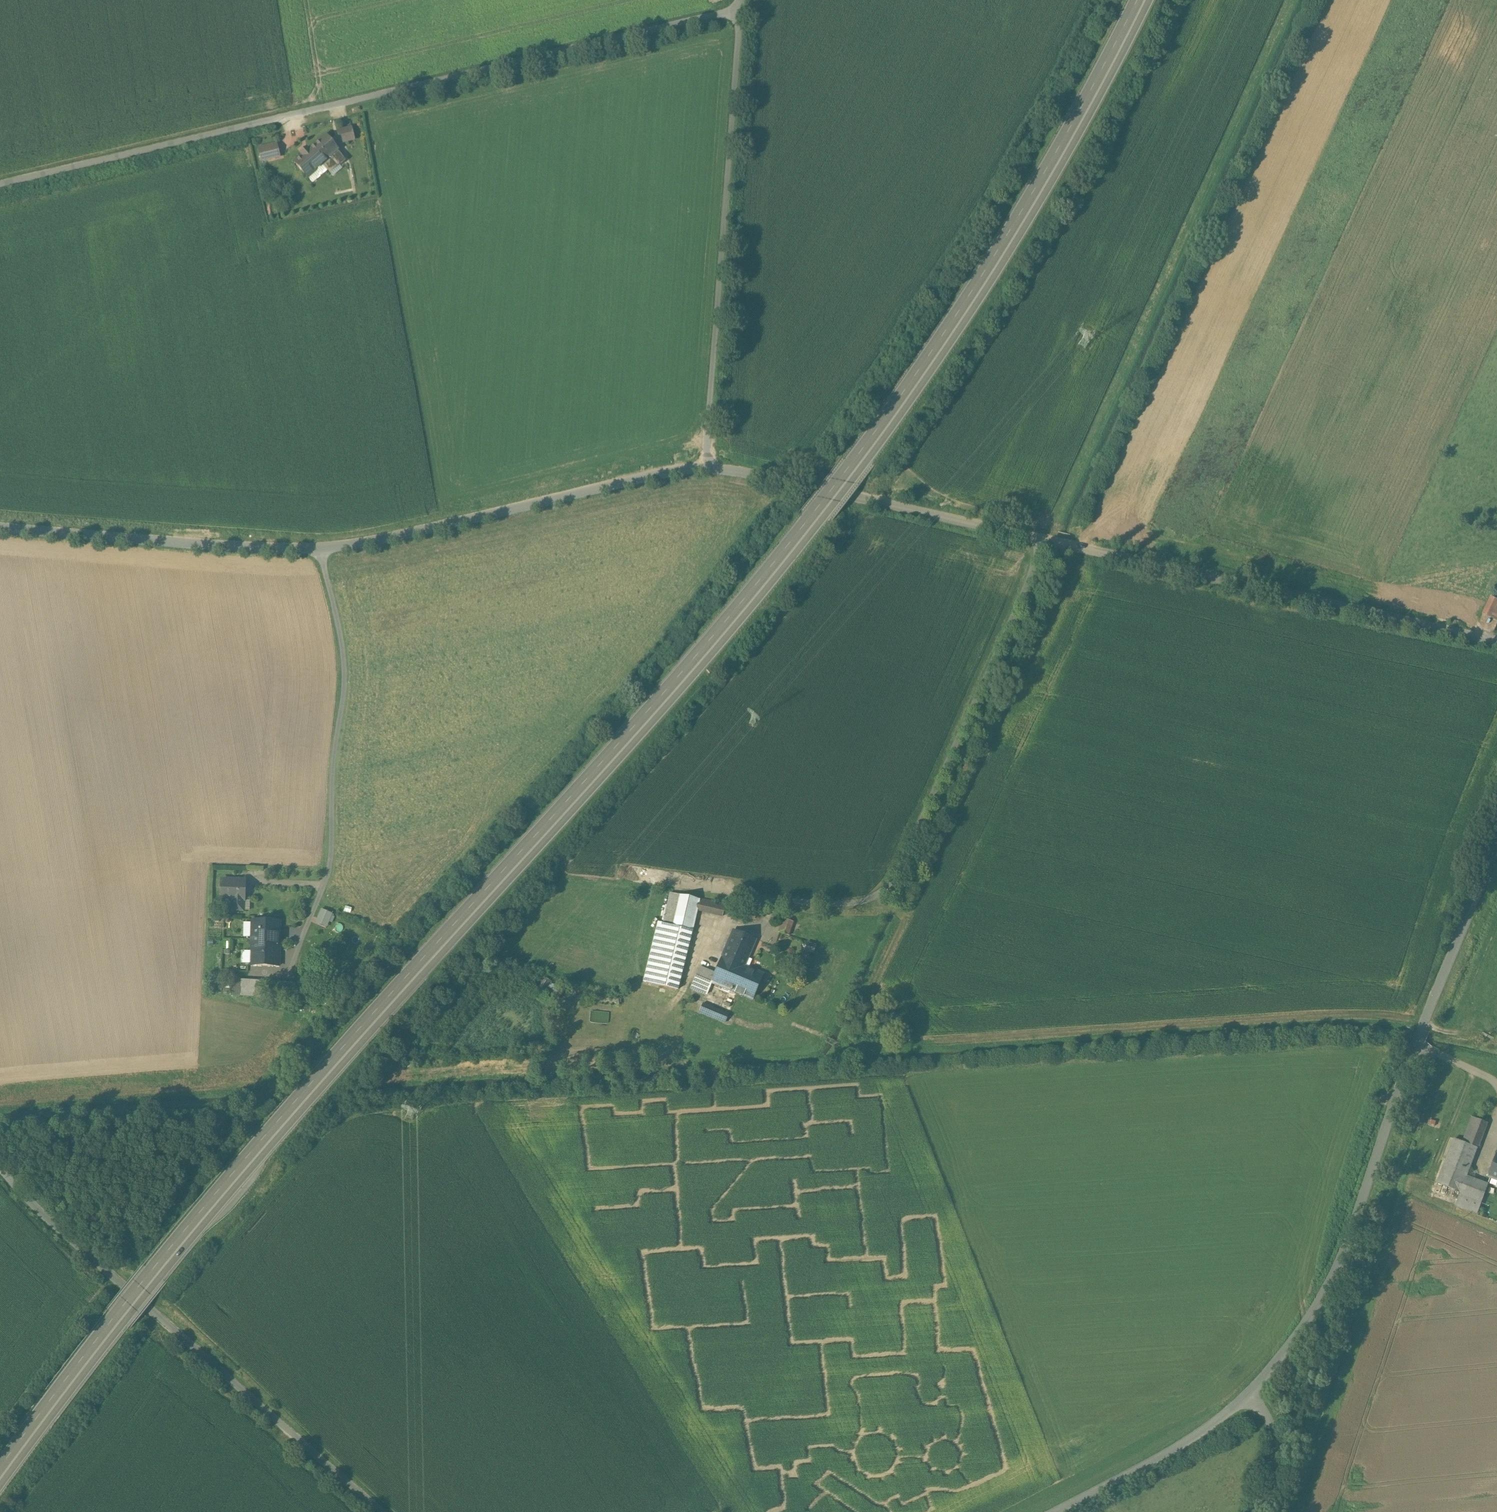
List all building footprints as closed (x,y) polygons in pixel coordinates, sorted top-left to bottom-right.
[(342,143),(358,139),(354,126),(339,130),(342,143)] [(347,161),(326,137),(295,163),(307,177),(323,164),(329,172),(338,164),(340,167),(347,161)] [(263,161),(285,156),(281,141),(260,146),(263,161)] [(1496,621),(1496,600),(1491,597),(1483,615),(1496,621)] [(245,880),(222,880),(221,900),(233,900),(232,910),(243,911),(243,900),(245,900),(245,880)] [(678,991),(697,910),(723,916),(725,905),(671,893),(664,923),(658,922),(644,983),(678,991)] [(317,922),(330,927),(335,913),(323,908),(317,922)] [(793,922),(783,918),(779,932),(789,936),(793,922)] [(280,922),(253,921),(252,965),(278,966),(280,922)] [(756,940),(733,930),(716,974),(712,983),(752,1000),(763,975),(744,966),(756,940)] [(815,946),(807,943),(805,949),(813,952),(815,946)] [(712,983),(716,974),(700,967),(691,988),(707,995),(712,983)] [(262,981),(241,979),(240,996),(261,997),(262,981)] [(729,1015),(703,1004),(699,1012),(726,1023),(729,1015)] [(1488,1123),(1472,1117),(1463,1142),(1479,1148),(1488,1123)] [(1479,1148),(1463,1142),(1455,1139),(1438,1183),(1461,1192),(1456,1205),(1493,1218),(1496,1209),(1496,1199),(1485,1194),(1488,1184),(1468,1177),(1479,1148)] [(1489,1182),(1495,1184),(1496,1180),(1496,1161),(1489,1182)]
